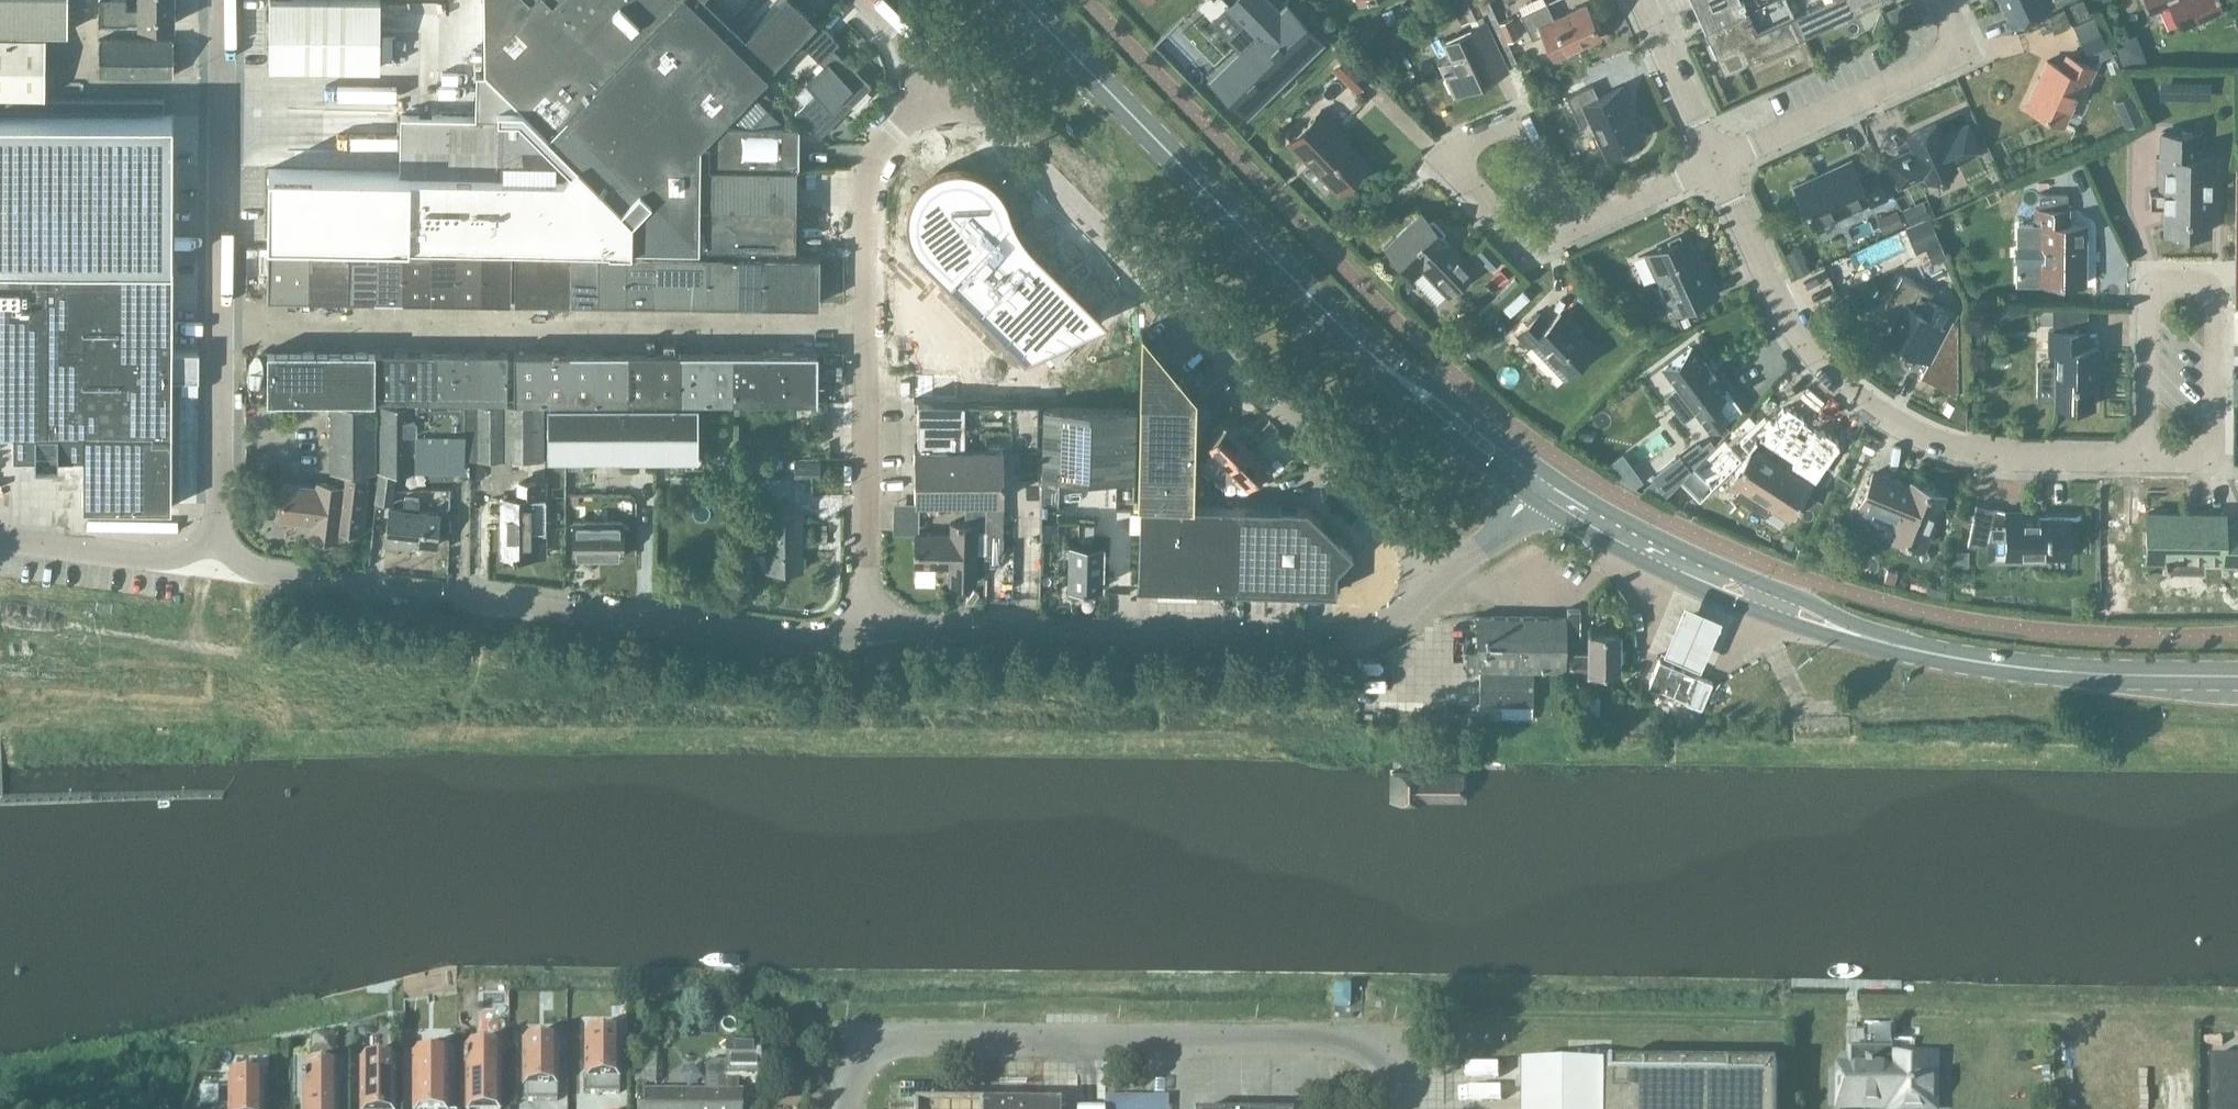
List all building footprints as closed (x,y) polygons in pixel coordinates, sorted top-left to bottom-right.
[(30,29),(30,35),(0,35),(0,96),(40,97),(41,35),(40,35),(40,30),(67,30),(67,0),(0,0),(0,29),(30,29)] [(173,22),(173,0),(139,0),(139,7),(126,7),(126,0),(99,0),(99,22),(125,22),(125,20),(139,20),(139,22),(173,22)] [(505,22),(483,0),(484,69),(509,94),(509,106),(483,105),(483,114),(475,114),(475,115),(400,113),(399,170),(268,168),(266,238),(408,240),(502,241),(608,243),(608,245),(632,245),(632,244),(699,244),(699,143),(719,121),(756,83),(767,72),(766,71),(816,19),(796,0),(777,0),(744,33),(710,0),(527,0),(505,22)] [(282,66),(394,67),(394,29),(430,29),(430,22),(451,22),(451,0),(282,0),(282,66)] [(505,22),(527,0),(483,0),(505,22)] [(1319,39),(1294,13),(1287,19),(1268,0),(1248,0),(1235,13),(1260,41),(1246,54),(1241,50),(1240,50),(1216,74),(1248,107),(1272,83),(1274,85),(1291,68),(1289,67),(1319,39)] [(1468,19),(1481,12),(1478,5),(1484,2),(1483,0),(1459,0),(1468,19)] [(1703,30),(1744,11),(1739,0),(1690,0),(1703,30)] [(1794,14),(1804,36),(1883,0),(1826,0),(1794,14)] [(2029,15),(2058,2),(2063,0),(2022,0),(2029,15)] [(2222,0),(2147,0),(2151,8),(2169,0),(2179,24),(2223,4),(2222,0)] [(1600,35),(1585,4),(1553,18),(1546,1),(1520,13),(1531,37),(1542,32),(1554,56),(1600,35)] [(2046,14),(2052,26),(2068,19),(2063,6),(2046,14)] [(1391,7),(1381,12),(1386,24),(1396,19),(1391,7)] [(1744,11),(1703,30),(1723,73),(1804,36),(1794,14),(1754,32),(1744,11)] [(2113,26),(2117,21),(2113,11),(2102,16),(2114,41),(2118,39),(2119,29),(2113,26)] [(2072,25),(2086,54),(2108,44),(2094,15),(2072,25)] [(1520,35),(1512,17),(1497,23),(1506,42),(1520,35)] [(1453,57),(1440,63),(1453,93),(1507,69),(1485,21),(1445,39),(1453,57)] [(818,60),(819,60),(838,42),(819,23),(800,41),(818,60)] [(112,24),(112,32),(139,32),(139,24),(112,24)] [(804,102),(795,111),(819,136),(850,106),(870,85),(849,64),(832,47),(819,60),(818,60),(811,67),(817,72),(807,81),(816,90),(804,102)] [(1355,91),(1370,75),(1346,52),(1331,68),(1355,91)] [(2060,65),(2047,60),(2027,104),(2064,121),(2083,77),(2088,79),(2094,65),(2065,53),(2060,65)] [(474,91),(480,64),(468,61),(462,89),(474,91)] [(454,106),(457,94),(398,82),(396,95),(454,106)] [(756,83),(719,121),(723,124),(788,126),(782,120),(756,96),(763,90),(756,83)] [(1641,137),(1625,103),(1629,101),(1622,86),(1598,97),(1591,83),(1565,95),(1578,124),(1588,119),(1604,154),(1641,137)] [(1288,140),(1337,190),(1365,162),(1333,129),(1336,126),(1320,109),(1288,140)] [(0,114),(0,431),(11,431),(11,454),(33,455),(33,461),(57,461),(57,455),(81,455),(81,506),(170,506),(171,262),(172,115),(0,114)] [(1886,160),(1898,185),(1924,173),(1927,180),(1955,167),(1953,162),(1981,149),(1968,121),(1940,133),(1934,122),(1907,134),(1914,150),(1905,154),(1904,152),(1886,160)] [(796,161),(796,126),(788,126),(723,124),(708,140),(708,160),(796,161)] [(2208,206),(2213,207),(2214,155),(2201,155),(2201,132),(2160,131),(2159,189),(2149,189),(2148,205),(2165,206),(2164,229),(2208,230),(2208,206)] [(1870,205),(1886,197),(1872,166),(1856,173),(1850,159),(1795,184),(1814,224),(1867,200),(1870,205)] [(709,165),(708,204),(796,205),(796,187),(796,166),(709,165)] [(905,216),(904,217),(904,219),(905,221),(905,223),(905,225),(905,227),(906,229),(906,231),(907,233),(907,234),(908,236),(908,238),(909,240),(910,242),(911,243),(912,245),(913,247),(914,248),(915,250),(916,251),(918,253),(919,254),(920,255),(936,271),(1018,351),(1077,290),(1034,248),(1006,220),(1010,216),(1009,213),(1009,211),(1009,209),(1009,207),(1008,206),(1008,205),(1007,203),(1007,202),(1006,200),(1006,198),(1005,196),(1004,194),(1003,193),(1002,191),(1001,189),(1000,188),(999,186),(998,185),(996,183),(995,182),(994,181),(992,179),(991,178),(990,177),(988,176),(986,174),(985,173),(983,172),(981,171),(980,171),(978,170),(976,169),(974,168),(973,168),(971,167),(969,167),(967,166),(965,166),(963,166),(961,166),(959,165),(958,165),(956,165),(954,165),(952,166),(950,166),(948,166),(946,167),(944,167),(942,167),(941,168),(939,169),(937,169),(935,170),(933,171),(932,172),(930,173),(928,174),(927,175),(925,176),(924,177),(922,178),(921,180),(920,181),(918,183),(917,184),(916,185),(915,187),(913,189),(912,190),(911,192),(910,193),(910,195),(909,197),(908,199),(907,201),(907,202),(906,204),(906,206),(905,208),(905,210),(905,212),(905,214),(905,216)] [(2038,192),(2038,207),(2049,207),(2050,192),(2038,192)] [(1929,214),(1922,198),(1901,207),(1908,223),(1929,214)] [(796,205),(708,204),(708,244),(795,245),(796,205)] [(2049,207),(2038,207),(2034,207),(2034,223),(2040,223),(2040,281),(2081,282),(2081,252),(2085,252),(2085,223),(2067,223),(2067,207),(2049,207)] [(1902,223),(1895,208),(1876,217),(1883,232),(1902,223)] [(1472,268),(1446,241),(1448,240),(1420,212),(1385,245),(1413,274),(1422,265),(1448,292),(1472,268)] [(1916,252),(1925,248),(1932,262),(1947,255),(1929,215),(1904,225),(1916,252)] [(1716,291),(1703,262),(1701,263),(1687,234),(1647,252),(1673,311),(1716,291)] [(1171,248),(1163,240),(1159,244),(1167,252),(1171,248)] [(1500,258),(1485,242),(1475,253),(1490,269),(1500,258)] [(308,296),(309,247),(268,246),(267,295),(308,296)] [(349,248),(309,247),(308,296),(348,297),(349,248)] [(376,248),(349,248),(348,297),(375,297),(376,248)] [(402,249),(376,248),(375,297),(402,298),(402,249)] [(429,249),(402,249),(402,298),(429,298),(429,249)] [(429,249),(429,298),(455,299),(456,249),(429,249)] [(484,250),(456,249),(455,299),(483,299),(484,250)] [(484,250),(483,299),(510,300),(511,250),(484,250)] [(543,300),(543,251),(515,250),(514,299),(543,300)] [(543,251),(543,300),(570,300),(571,251),(543,251)] [(571,251),(570,300),(597,301),(598,252),(571,251)] [(626,252),(598,252),(597,301),(625,301),(626,252)] [(626,252),(625,301),(652,301),(653,253),(626,252)] [(652,301),(679,302),(680,253),(653,253),(652,301)] [(708,254),(680,253),(679,302),(707,302),(708,254)] [(708,254),(707,302),(734,303),(735,254),(708,254)] [(735,254),(734,303),(762,303),(762,254),(735,254)] [(762,254),(762,303),(817,304),(818,255),(762,254)] [(1882,308),(1897,316),(1885,338),(1928,361),(1920,376),(1958,396),(1958,321),(1952,318),(1956,312),(1929,298),(1933,290),(1901,273),(1882,308)] [(1077,290),(1018,351),(1023,356),(1108,320),(1077,290)] [(1575,327),(1560,312),(1549,322),(1539,312),(1516,334),(1527,344),(1529,342),(1551,365),(1544,371),(1556,383),(1562,377),(1563,378),(1592,351),(1572,330),(1575,327)] [(1690,322),(1687,314),(1679,317),(1683,325),(1690,322)] [(1969,322),(1969,335),(1983,335),(1983,322),(1969,322)] [(1140,373),(1138,501),(1192,502),(1194,401),(1194,392),(1192,390),(1192,394),(1142,344),(1143,331),(1140,328),(1140,350),(1139,373),(1140,373)] [(2094,364),(2097,364),(2097,346),(2087,346),(2087,329),(2049,329),(2049,350),(2056,350),(2056,363),(2037,363),(2036,398),(2072,398),(2072,405),(2093,405),(2094,364)] [(1192,390),(1143,331),(1142,344),(1192,394),(1192,390)] [(1691,346),(1663,367),(1676,385),(1709,429),(1728,414),(1738,407),(1726,390),(1724,391),(1714,377),(1715,375),(1705,361),(1703,362),(1691,346)] [(267,350),(266,399),(373,400),(373,351),(267,350)] [(400,351),(373,351),(373,400),(399,400),(400,351)] [(400,351),(399,400),(426,400),(426,351),(400,351)] [(453,351),(426,351),(426,400),(452,400),(453,351)] [(479,352),(453,351),(452,400),(478,400),(479,352)] [(542,399),(542,351),(513,351),(513,399),(542,399)] [(569,351),(542,351),(542,399),(569,399),(569,351)] [(596,351),(569,351),(569,399),(596,399),(596,351)] [(623,399),(623,351),(596,351),(596,399),(623,399)] [(651,399),(651,351),(623,351),(623,399),(651,399)] [(678,351),(651,351),(651,399),(678,399),(678,351)] [(678,351),(678,399),(706,399),(706,351),(678,351)] [(733,399),(733,351),(706,351),(706,399),(733,399)] [(760,351),(733,351),(733,399),(760,399),(760,351)] [(760,351),(760,399),(816,399),(816,351),(760,351)] [(479,352),(478,400),(506,400),(506,352),(479,352)] [(900,380),(900,391),(901,391),(909,391),(909,379),(900,380)] [(1218,398),(1212,412),(1225,417),(1231,403),(1218,398)] [(1038,445),(1039,401),(917,399),(918,444),(987,443),(987,428),(1010,428),(1011,445),(1038,445)] [(1956,400),(1948,415),(1966,424),(1966,405),(1956,400)] [(331,469),(374,469),(374,403),(331,402),(331,469)] [(378,403),(378,469),(397,469),(415,469),(415,403),(378,403)] [(464,403),(464,407),(464,456),(542,457),(542,404),(464,403)] [(1745,429),(1812,475),(1830,448),(1771,403),(1745,429)] [(621,456),(622,404),(547,404),(547,456),(621,456)] [(695,404),(622,404),(621,456),(695,456),(695,404)] [(1111,504),(1132,504),(1135,409),(1043,406),(1040,502),(1057,503),(1058,476),(1112,477),(1111,504)] [(464,456),(464,407),(416,407),(416,469),(464,469),(464,456)] [(1213,449),(1199,462),(1204,467),(1201,470),(1210,479),(1213,476),(1246,445),(1244,444),(1225,424),(1206,442),(1213,449)] [(1255,436),(1246,445),(1249,448),(1258,439),(1255,436)] [(1689,469),(1704,453),(1696,442),(1678,455),(1689,469)] [(1736,483),(1739,485),(1735,492),(1736,497),(1762,514),(1766,513),(1771,506),(1788,517),(1809,483),(1791,471),(1790,473),(1751,448),(1749,451),(1735,442),(1714,475),(1733,487),(1736,483)] [(1001,443),(987,443),(918,444),(914,444),(914,499),(985,498),(1002,498),(1001,443)] [(1246,445),(1213,476),(1222,485),(1235,471),(1247,483),(1252,488),(1263,484),(1258,480),(1269,469),(1265,464),(1249,448),(1246,445)] [(1662,496),(1689,469),(1678,455),(1652,474),(1655,478),(1644,486),(1662,496)] [(537,458),(538,472),(556,471),(555,457),(537,458)] [(747,476),(747,497),(786,497),(786,476),(768,476),(768,459),(747,459),(747,476)] [(817,461),(794,461),(794,472),(805,472),(805,487),(816,487),(817,461)] [(397,469),(378,469),(374,501),(392,503),(397,469)] [(1893,535),(1922,546),(1942,494),(1914,483),(1912,488),(1873,472),(1861,501),(1900,516),(1893,535)] [(338,474),(337,485),(317,482),(316,487),(282,483),(278,518),(317,523),(316,535),(335,538),(337,529),(360,532),(367,478),(338,474)] [(544,528),(544,510),(544,482),(518,482),(518,497),(502,497),(501,554),(535,555),(535,528),(544,528)] [(569,502),(590,502),(590,488),(569,488),(569,502)] [(389,506),(384,542),(411,546),(411,542),(436,544),(440,512),(417,509),(418,498),(404,496),(403,508),(389,506)] [(1192,502),(1138,501),(1138,502),(1140,502),(1137,585),(1235,588),(1236,588),(1335,591),(1336,568),(1352,552),(1306,507),(1278,506),(1192,504),(1192,502)] [(916,532),(915,565),(949,566),(949,581),(975,582),(975,552),(975,551),(984,551),(986,551),(986,529),(987,503),(985,503),(972,502),(964,502),(964,522),(950,522),(950,533),(918,532),(916,532)] [(2007,526),(1991,526),(1994,509),(1976,505),(1967,544),(1986,548),(1988,538),(2006,538),(2006,556),(2071,557),(2071,518),(2039,517),(2039,521),(2024,521),(2024,512),(2007,512),(2007,526)] [(758,534),(752,534),(752,551),(756,551),(768,551),(768,570),(802,569),(801,512),(768,512),(768,515),(758,515),(758,534)] [(2237,565),(2237,525),(2223,525),(2223,514),(2147,513),(2147,558),(2166,559),(2166,564),(2168,564),(2168,568),(2201,569),(2202,559),(2222,559),(2222,565),(2237,565)] [(1068,584),(1103,585),(1105,541),(1094,541),(1095,520),(1079,519),(1079,541),(1069,540),(1068,584)] [(573,520),(573,556),(590,556),(590,553),(604,553),(605,556),(622,556),(622,539),(626,539),(629,535),(629,527),(626,524),(622,524),(622,520),(573,520)] [(1068,575),(1066,551),(1049,551),(1051,576),(1068,575)] [(2105,557),(2106,571),(2123,570),(2123,556),(2105,557)] [(1721,616),(1684,600),(1663,649),(1700,665),(1721,616)] [(1477,615),(1477,651),(1467,651),(1467,667),(1477,667),(1477,668),(1564,669),(1565,616),(1477,615)] [(1568,669),(1586,669),(1586,675),(1599,675),(1599,669),(1618,669),(1619,631),(1588,631),(1588,652),(1569,652),(1568,669)] [(1684,701),(1700,707),(1711,681),(1659,659),(1649,683),(1685,698),(1684,701)] [(1479,670),(1479,703),(1500,703),(1532,704),(1533,704),(1533,671),(1479,670)] [(1389,762),(1389,808),(1468,808),(1507,808),(1507,764),(1389,762)] [(1349,1006),(1350,988),(1334,988),(1334,1006),(1349,1006)] [(1873,1020),(1873,1030),(1901,1031),(1901,1021),(1873,1020)] [(311,1039),(311,1053),(318,1057),(332,1057),(337,1052),(337,1038),(332,1033),(317,1033),(311,1039)] [(619,1034),(585,1034),(585,1093),(619,1093),(619,1034)] [(1901,1108),(1933,1108),(1934,1051),(1914,1051),(1914,1041),(1864,1040),(1864,1048),(1850,1048),(1850,1069),(1840,1069),(1840,1107),(1864,1107),(1864,1106),(1893,1106),(1893,1108),(1901,1108)] [(557,1041),(522,1041),(522,1101),(557,1101),(557,1041)] [(637,1090),(637,1108),(743,1108),(743,1091),(738,1091),(738,1079),(760,1079),(760,1047),(724,1047),(724,1065),(704,1065),(704,1091),(646,1090),(637,1090)] [(499,1048),(465,1048),(465,1057),(463,1057),(463,1064),(465,1064),(465,1108),(499,1108),(499,1048)] [(413,1054),(413,1108),(447,1108),(447,1054),(413,1054)] [(637,1090),(646,1090),(645,1084),(656,1084),(656,1056),(636,1055),(634,1058),(634,1083),(636,1084),(637,1090)] [(2209,1059),(2209,1108),(2237,1108),(2237,1059),(2209,1059)] [(360,1060),(360,1108),(394,1108),(394,1060),(360,1060)] [(303,1067),(303,1079),(301,1079),(301,1085),(303,1085),(303,1108),(337,1108),(337,1067),(303,1067)] [(1524,1067),(1524,1108),(1778,1108),(1778,1069),(1603,1068),(1603,1067),(1524,1067)] [(221,1103),(222,1072),(199,1072),(199,1103),(221,1103)] [(228,1076),(228,1108),(262,1108),(262,1076),(228,1076)] [(1105,1096),(1104,1108),(1189,1108),(1189,1097),(1105,1096)]
